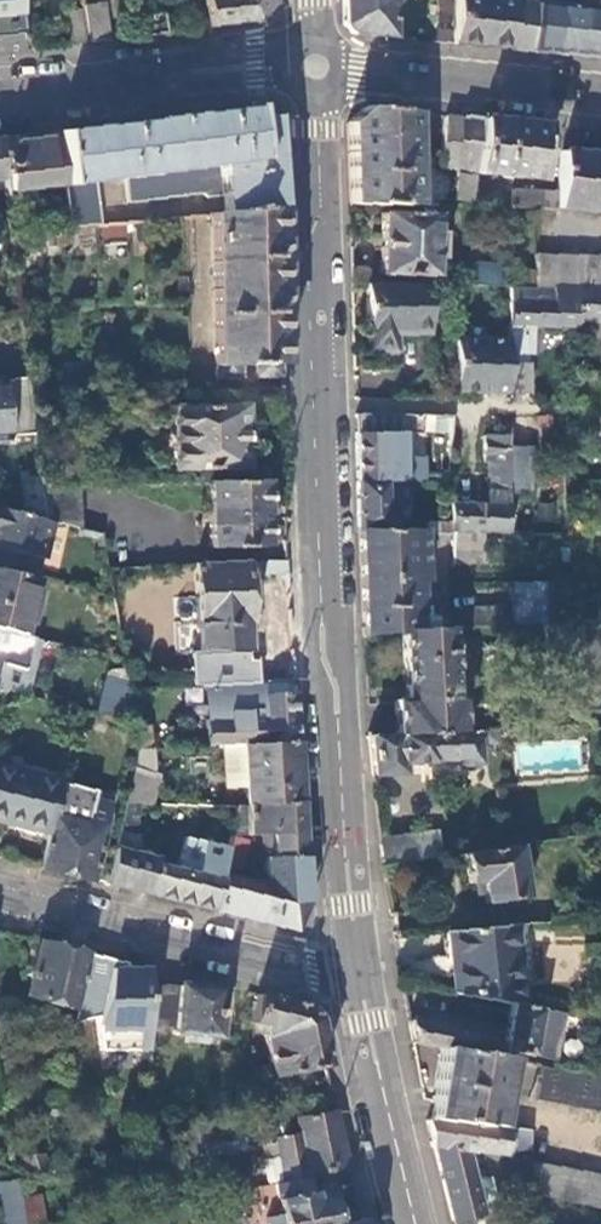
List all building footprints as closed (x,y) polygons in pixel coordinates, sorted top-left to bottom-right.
[(2,55),(23,53),(17,0),(0,0),(0,56),(2,55)] [(271,0),(202,0),(206,29),(253,23),(271,2),(271,0)] [(344,26),(352,34),(393,38),(391,0),(343,0),(344,26)] [(533,52),(538,4),(513,1),(499,0),(455,0),(451,44),(478,47),(533,52)] [(551,9),(552,0),(539,0),(538,4),(533,52),(581,57),(600,59),(600,13),(551,9)] [(86,44),(105,42),(101,7),(81,9),(82,13),(86,44)] [(67,16),(71,46),(86,44),(82,13),(67,16)] [(161,16),(142,18),(144,37),(163,34),(161,16)] [(98,128),(55,133),(56,135),(63,187),(69,229),(78,228),(101,226),(95,184),(124,180),(127,206),(203,197),(207,200),(221,198),(223,214),(278,209),(273,155),(270,118),(252,120),(251,107),(211,113),(98,128)] [(416,206),(414,112),(401,111),(363,107),(346,123),(347,157),(349,204),(416,206)] [(461,117),(442,115),(437,167),(455,169),(461,117)] [(461,117),(455,169),(453,199),(472,201),(474,175),(539,181),(544,125),(494,120),(461,117)] [(63,187),(56,135),(22,140),(0,143),(6,193),(6,195),(63,187)] [(562,153),(557,194),(556,207),(600,213),(600,157),(562,153)] [(510,193),(510,209),(535,210),(555,211),(556,207),(557,194),(510,193)] [(280,291),(278,209),(223,214),(210,215),(215,380),(242,379),(241,365),(256,365),(256,379),(282,378),(280,291)] [(378,276),(432,277),(432,259),(440,259),(441,233),(433,233),(433,214),(380,213),(378,276)] [(79,246),(78,228),(69,229),(55,230),(56,247),(79,246)] [(534,255),(532,288),(579,289),(600,290),(600,257),(534,255)] [(459,285),(495,287),(495,265),(460,262),(459,285)] [(509,287),(529,288),(529,269),(504,270),(505,287),(509,287)] [(429,333),(428,284),(365,282),(366,352),(394,352),(393,334),(429,333)] [(579,289),(532,288),(529,288),(509,287),(508,317),(508,340),(508,352),(526,353),(530,353),(532,328),(571,329),(571,334),(578,334),(578,328),(578,322),(579,289)] [(579,289),(578,322),(600,323),(600,290),(579,289)] [(508,340),(452,338),(452,341),(454,390),(490,391),(490,372),(508,372),(508,365),(508,352),(508,340)] [(526,353),(508,352),(508,365),(526,366),(526,353)] [(526,366),(508,365),(508,372),(508,376),(508,392),(508,394),(526,395),(526,366)] [(508,372),(490,372),(490,391),(508,392),(508,376),(508,372)] [(28,380),(5,382),(5,380),(0,380),(0,443),(12,442),(12,436),(35,434),(28,380)] [(282,390),(248,392),(248,413),(283,412),(282,390)] [(171,410),(173,473),(246,470),(243,407),(171,410)] [(451,417),(424,416),(424,433),(450,433),(451,417)] [(384,433),(356,433),(356,449),(357,481),(397,481),(397,479),(402,478),(402,481),(425,481),(423,457),(402,456),(402,434),(384,433)] [(508,452),(508,438),(484,438),(483,465),(487,465),(486,506),(449,505),(449,533),(474,534),(508,534),(508,507),(507,507),(507,500),(508,500),(508,484),(508,452)] [(531,485),(531,452),(508,452),(508,484),(531,485)] [(41,486),(40,478),(21,480),(25,516),(45,521),(41,486)] [(267,548),(264,481),(206,483),(206,497),(209,550),(267,548)] [(402,485),(402,481),(397,481),(357,481),(357,506),(358,531),(397,532),(398,514),(385,514),(385,508),(397,508),(397,485),(402,485)] [(531,500),(531,485),(508,484),(508,500),(508,501),(517,500),(531,500)] [(80,485),(41,486),(45,521),(50,522),(79,529),(80,485)] [(536,522),(557,521),(557,503),(535,504),(536,522)] [(35,579),(40,559),(41,560),(50,522),(45,521),(25,516),(0,509),(0,571),(35,579)] [(449,533),(397,532),(358,531),(359,573),(362,635),(400,633),(420,631),(419,618),(417,543),(450,544),(449,533)] [(450,567),(473,568),(474,534),(449,533),(450,544),(450,567)] [(289,575),(288,561),(265,562),(266,576),(289,575)] [(249,625),(245,563),(194,567),(199,654),(249,652),(248,625),(249,625)] [(18,635),(21,635),(35,579),(0,571),(0,630),(18,635)] [(546,624),(544,582),(533,583),(534,625),(542,625),(546,624)] [(534,625),(533,583),(509,583),(513,626),(534,625)] [(471,610),(471,629),(507,627),(506,609),(471,610)] [(452,617),(419,618),(420,631),(450,630),(452,630),(452,617)] [(577,623),(546,624),(542,625),(546,697),(581,695),(577,623)] [(0,630),(0,655),(6,656),(8,649),(14,650),(18,635),(0,630)] [(455,707),(450,630),(420,631),(400,633),(406,710),(396,711),(398,736),(462,733),(460,707),(455,707)] [(294,683),(293,663),(231,668),(232,686),(264,684),(294,683)] [(232,686),(204,688),(207,748),(222,748),(243,747),(297,743),(295,713),(295,696),(265,698),(264,684),(232,686)] [(111,689),(107,704),(75,697),(72,707),(131,722),(127,692),(111,689)] [(3,691),(0,702),(0,715),(11,718),(16,694),(3,691)] [(493,731),(462,733),(463,745),(480,743),(480,746),(494,745),(493,731)] [(463,745),(462,733),(398,736),(369,737),(373,776),(400,774),(400,765),(430,763),(430,761),(462,759),(462,768),(482,766),(480,746),(480,743),(463,745)] [(298,766),(297,743),(243,747),(245,790),(246,806),(289,805),(288,793),(299,793),(298,766)] [(245,790),(243,747),(222,748),(224,791),(245,790)] [(152,751),(136,752),(124,804),(138,805),(151,805),(157,778),(151,776),(152,751)] [(61,781),(0,766),(0,822),(48,834),(61,783),(61,781)] [(61,783),(48,834),(39,869),(64,875),(92,882),(112,803),(94,799),(95,792),(61,783)] [(300,804),(299,793),(288,793),(289,805),(300,804)] [(138,805),(124,804),(112,853),(130,857),(130,861),(142,864),(144,858),(131,856),(136,836),(131,834),(138,805)] [(300,804),(289,805),(246,806),(245,806),(247,831),(262,830),(272,829),(301,828),(301,815),(300,804)] [(247,831),(245,806),(236,807),(230,831),(247,831)] [(303,854),(301,828),(272,829),(274,854),(303,854)] [(274,854),(272,829),(262,830),(263,849),(267,849),(270,876),(260,881),(260,885),(219,875),(210,911),(248,920),(293,931),(305,906),(303,861),(303,854),(274,854)] [(382,865),(417,860),(414,836),(379,841),(382,865)] [(210,911),(219,875),(225,848),(208,844),(191,840),(182,845),(179,856),(185,865),(188,866),(185,874),(150,866),(148,872),(141,870),(142,864),(130,861),(124,890),(165,900),(210,911)] [(524,899),(517,846),(463,854),(467,885),(480,883),(483,904),(524,899)] [(130,857),(112,853),(104,885),(124,890),(130,861),(130,857)] [(151,860),(144,858),(141,870),(148,872),(150,866),(151,860)] [(522,1006),(513,922),(447,928),(454,993),(510,1004),(522,1006)] [(88,953),(38,941),(25,995),(76,1006),(88,953)] [(111,958),(88,953),(76,1006),(72,1022),(96,1016),(100,1049),(150,1048),(149,1024),(148,982),(148,967),(111,967),(111,958)] [(117,960),(111,958),(111,967),(148,967),(117,960)] [(178,984),(148,982),(149,1024),(175,1026),(175,1033),(221,1036),(224,986),(178,983),(178,984)] [(302,1003),(256,992),(249,1022),(261,1025),(269,1063),(262,1064),(267,1084),(279,1081),(278,1075),(325,1066),(319,1039),(315,1017),(302,1003)] [(532,1057),(541,1010),(522,1006),(510,1004),(501,1051),(532,1057)] [(473,1033),(408,1020),(412,1041),(441,1047),(469,1052),(473,1033)] [(493,1128),(505,1060),(469,1052),(441,1047),(427,1121),(493,1128)] [(538,1065),(531,1101),(600,1114),(600,1077),(538,1065)] [(339,1133),(334,1112),(297,1120),(300,1134),(289,1137),(286,1122),(277,1124),(271,1087),(247,1091),(252,1120),(255,1119),(259,1144),(275,1141),(282,1182),(306,1177),(346,1168),(339,1133)] [(529,1131),(493,1128),(427,1121),(426,1120),(431,1151),(433,1150),(446,1221),(475,1216),(475,1215),(469,1182),(463,1152),(505,1155),(505,1149),(530,1151),(529,1131)] [(33,1178),(47,1176),(44,1156),(26,1159),(29,1179),(33,1178)] [(530,1163),(532,1197),(600,1210),(600,1177),(530,1163)] [(282,1182),(272,1185),(280,1219),(266,1222),(266,1223),(335,1223),(330,1199),(312,1203),(306,1177),(282,1182)] [(33,1178),(29,1179),(16,1181),(22,1223),(42,1223),(33,1178)] [(484,1179),(469,1182),(475,1215),(490,1212),(484,1179)] [(0,1183),(0,1217),(1,1223),(22,1223),(16,1181),(0,1183)]
